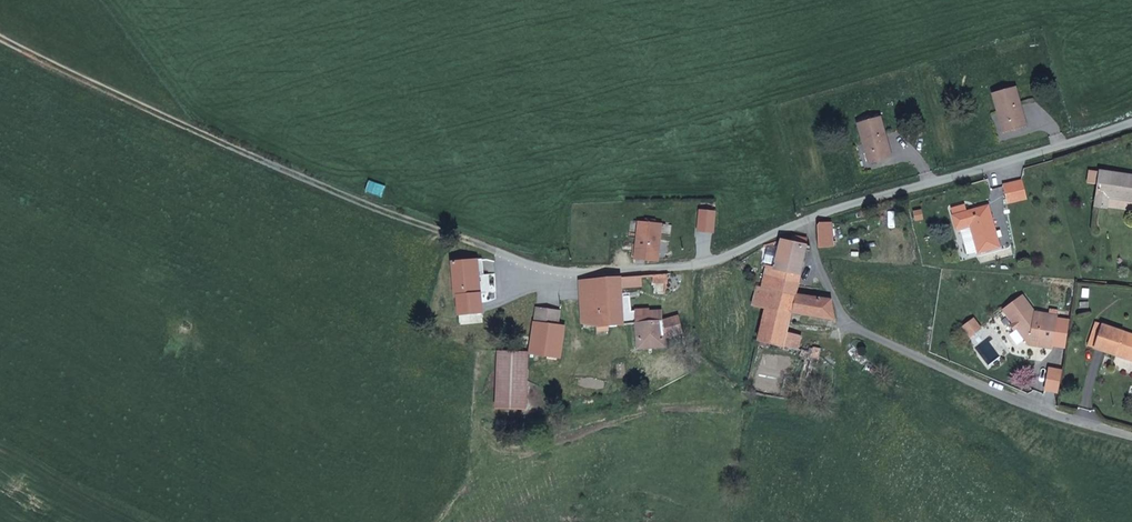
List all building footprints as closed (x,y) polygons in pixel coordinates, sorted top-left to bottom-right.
[(1002,54),(1019,49),(1016,39),(999,44),(1002,54)] [(1027,127),(1016,88),(993,94),(1004,134),(1027,127)] [(839,115),(825,118),(827,126),(841,123),(839,115)] [(892,157),(881,118),(858,124),(869,163),(892,157)] [(803,133),(806,144),(813,142),(810,131),(803,133)] [(1089,171),(1087,184),(1099,185),(1096,207),(1106,208),(1108,196),(1127,198),(1127,201),(1131,201),(1131,177),(1089,171)] [(368,180),(364,192),(380,197),(384,186),(368,180)] [(1027,199),(1023,182),(1005,187),(1009,204),(1027,199)] [(997,239),(996,233),(989,208),(967,213),(965,206),(952,210),(958,232),(961,231),(972,229),(979,252),(979,254),(1000,248),(997,239)] [(914,221),(923,219),(921,209),(912,210),(914,221)] [(712,231),(716,213),(705,211),(701,229),(712,231)] [(639,221),(635,260),(658,262),(663,224),(639,221)] [(831,223),(820,224),(818,225),(818,249),(833,248),(831,223)] [(972,229),(961,231),(968,255),(979,252),(972,229)] [(806,247),(808,240),(793,237),(791,243),(782,242),(775,270),(768,269),(763,288),(758,287),(753,307),(766,311),(759,341),(783,347),(787,333),(792,313),(834,320),(832,301),(795,296),(807,247),(806,247)] [(477,277),(476,261),(453,263),(456,299),(458,298),(460,316),(483,314),(481,295),(477,295),(475,277),(477,277)] [(485,276),(484,261),(476,261),(477,277),(480,277),(485,276)] [(668,283),(669,275),(653,276),(653,283),(668,283)] [(643,287),(643,277),(581,281),(583,324),(595,328),(599,328),(603,328),(609,327),(624,326),(621,289),(643,287)] [(1038,344),(1054,346),(1058,317),(1035,313),(1022,296),(1004,309),(1015,324),(1018,328),(1031,345),(1038,346),(1038,344)] [(631,297),(622,298),(624,326),(629,326),(637,325),(637,323),(636,312),(631,312),(631,297)] [(564,327),(557,326),(561,313),(537,309),(536,323),(531,355),(555,358),(560,359),(564,328),(564,327)] [(637,323),(664,321),(663,311),(636,312),(637,323)] [(684,333),(680,316),(664,321),(637,323),(637,325),(639,349),(666,348),(665,339),(684,333)] [(974,319),(964,326),(971,335),(981,328),(974,319)] [(1097,323),(1092,336),(1099,339),(1104,326),(1097,323)] [(1117,356),(1118,353),(1131,358),(1131,335),(1104,326),(1099,339),(1092,336),(1089,345),(1096,348),(1096,349),(1117,356)] [(802,337),(787,333),(783,347),(798,351),(802,337)] [(812,347),(810,358),(818,359),(820,348),(812,347)] [(499,353),(499,356),(498,410),(527,411),(528,364),(528,354),(499,353)] [(1117,356),(1131,362),(1131,358),(1118,353),(1117,356)] [(555,364),(555,358),(531,355),(531,360),(555,364)] [(593,376),(613,373),(612,364),(592,366),(593,376)] [(1063,380),(1050,378),(1046,399),(1059,401),(1063,380)]
